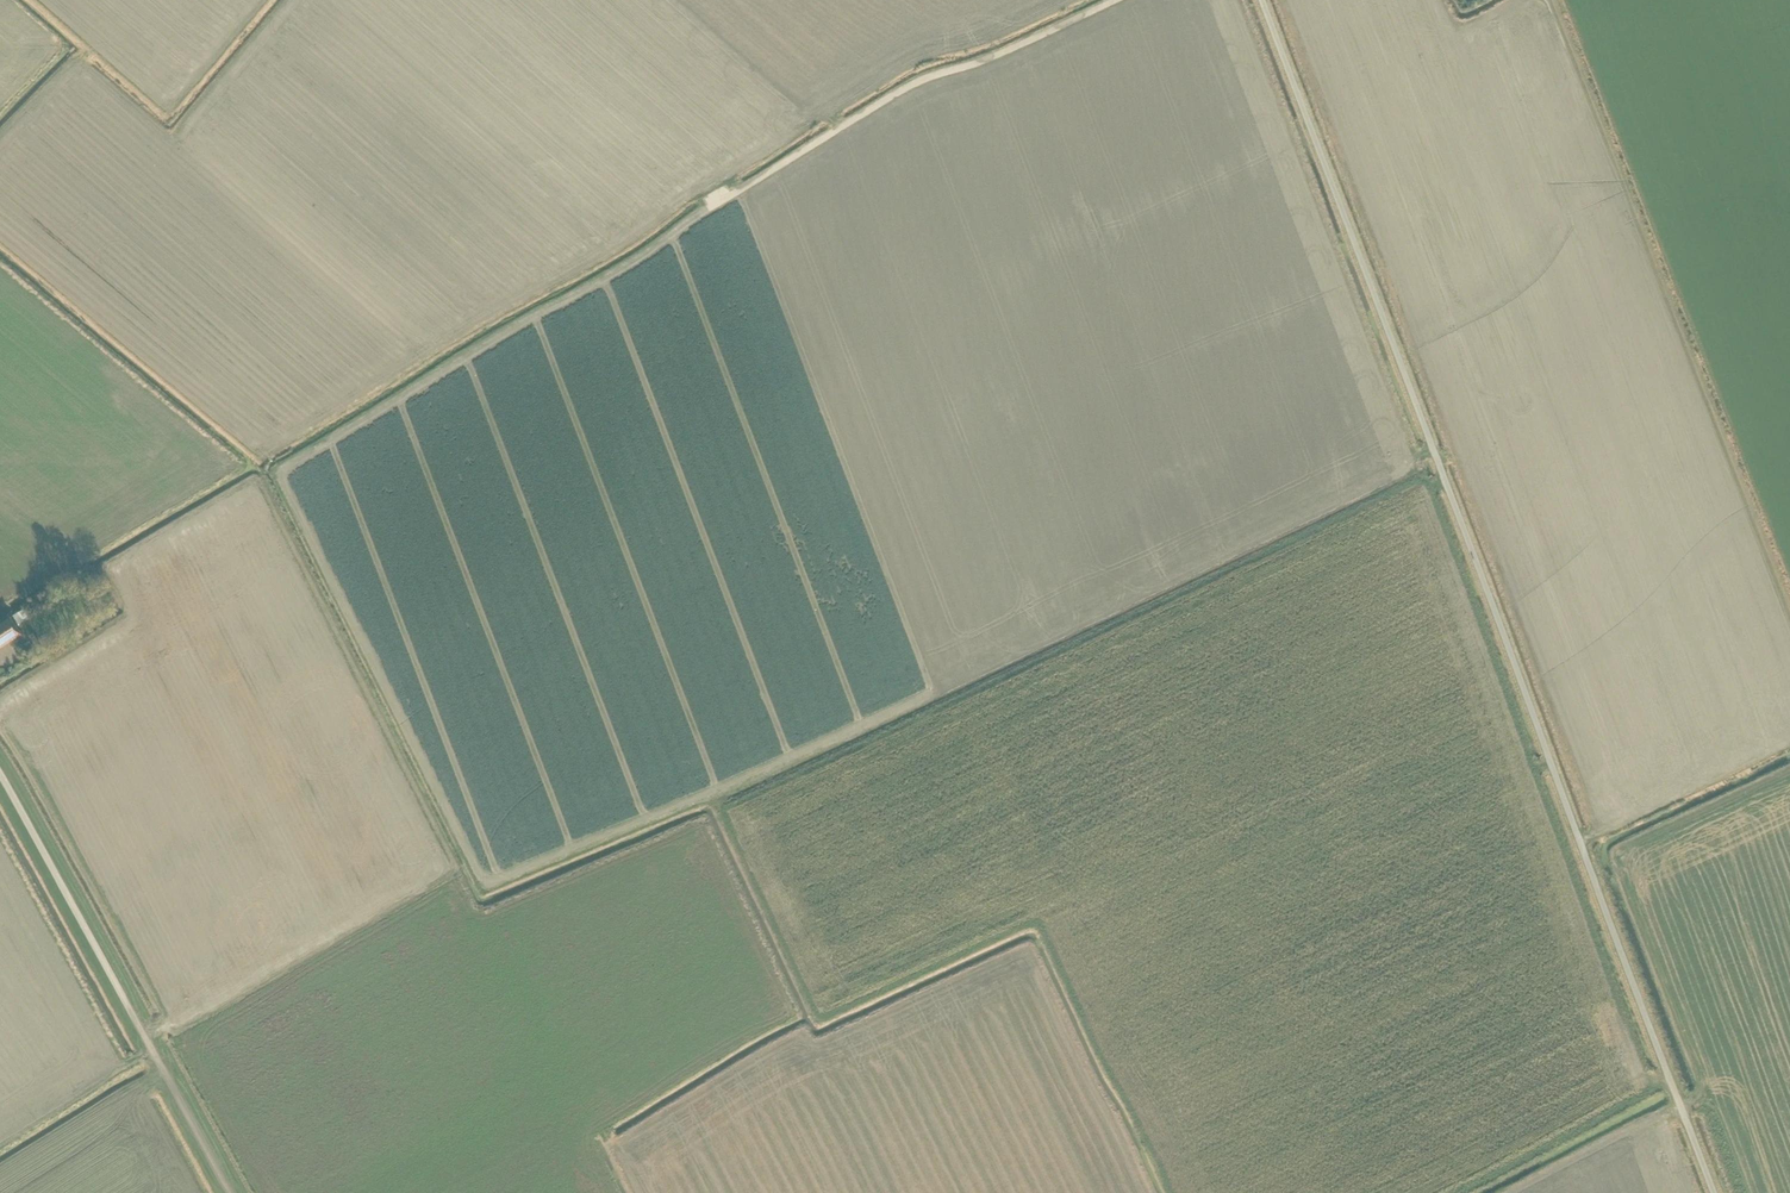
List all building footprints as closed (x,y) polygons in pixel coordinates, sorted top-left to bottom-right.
[(10,618),(0,625),(0,646),(20,633),(10,618)]
